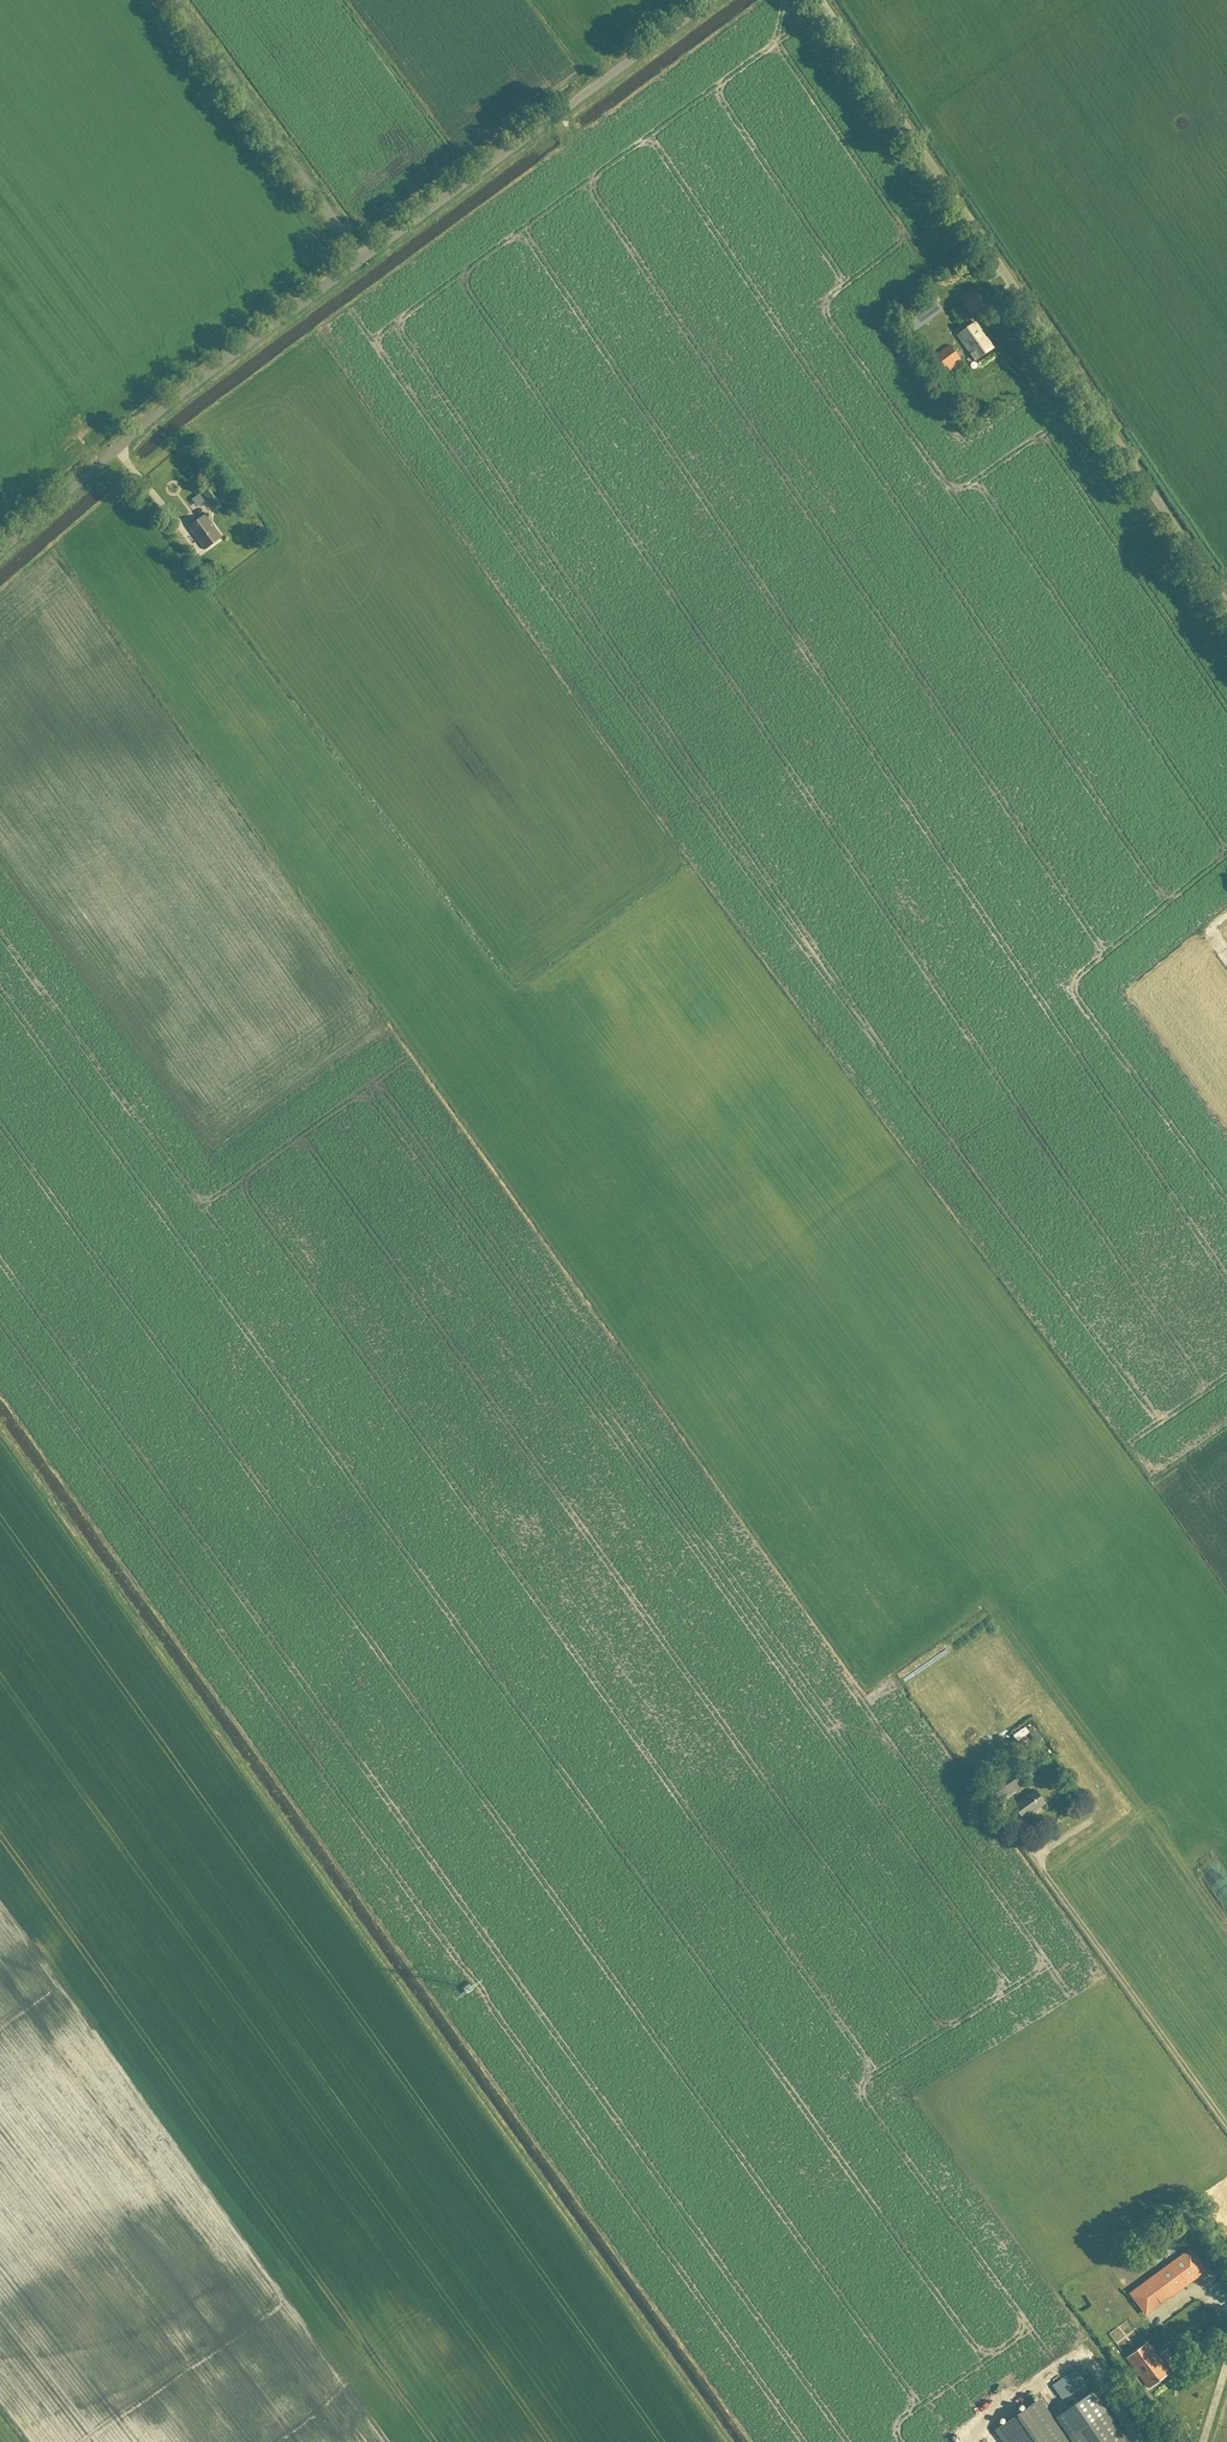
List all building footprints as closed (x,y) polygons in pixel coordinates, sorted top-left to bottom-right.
[(972,316),(986,305),(973,288),(959,299),(972,316)] [(923,304),(903,319),(915,334),(941,314),(930,299),(923,304)] [(975,361),(993,349),(975,323),(957,335),(975,361)] [(950,347),(936,357),(946,371),(960,361),(950,347)] [(213,510),(223,503),(211,487),(202,495),(213,510)] [(205,551),(222,539),(205,515),(188,527),(205,551)] [(1023,1772),(1027,1780),(1040,1773),(1036,1766),(1023,1772)] [(999,1803),(1022,1787),(1011,1772),(988,1788),(999,1803)] [(1022,1819),(1044,1803),(1035,1791),(1013,1807),(1022,1819)] [(1131,2294),(1146,2314),(1204,2272),(1189,2251),(1131,2294)] [(1163,2321),(1146,2332),(1151,2340),(1168,2329),(1163,2321)] [(1169,2374),(1155,2355),(1153,2356),(1153,2357),(1151,2355),(1152,2354),(1153,2353),(1147,2344),(1126,2359),(1137,2373),(1138,2372),(1140,2375),(1139,2376),(1149,2389),(1169,2374)] [(1167,2350),(1161,2354),(1162,2355),(1167,2361),(1172,2357),(1167,2350)] [(1076,2368),(1085,2365),(1082,2357),(1073,2360),(1076,2368)] [(1106,2412),(1110,2409),(1098,2392),(1069,2412),(1075,2421),(1063,2430),(1072,2441),(1128,2441),(1106,2412)] [(1039,2401),(996,2430),(1004,2441),(1067,2441),(1039,2401)]
